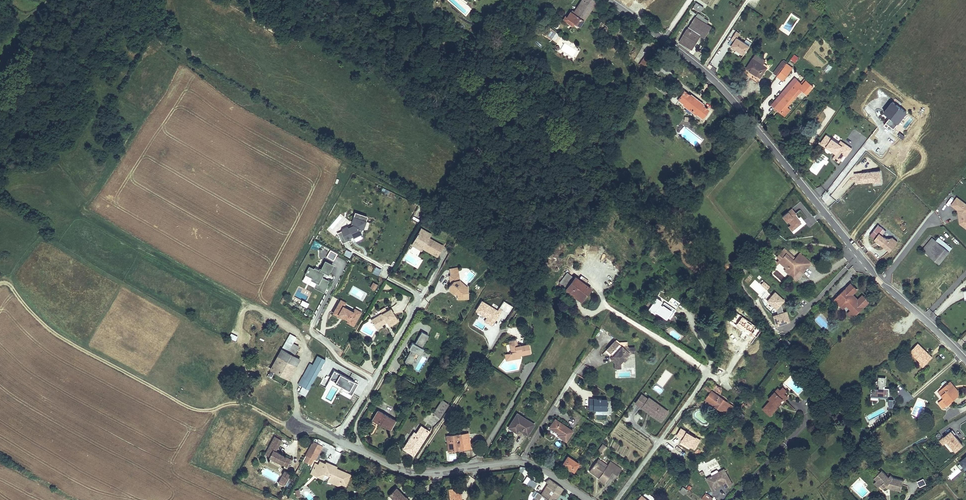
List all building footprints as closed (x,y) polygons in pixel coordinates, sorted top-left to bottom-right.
[(595,0),(582,0),(574,12),(572,10),(571,12),(570,12),(567,17),(579,26),(583,21),(596,1),(595,0)] [(693,7),(701,12),(703,7),(696,3),(693,7)] [(791,13),(780,31),(789,35),(799,18),(791,13)] [(687,29),(679,41),(692,49),(700,35),(705,38),(711,27),(706,24),(708,21),(704,18),(704,17),(699,14),(697,18),(695,17),(688,29),(687,29)] [(556,32),(552,29),(547,37),(551,39),(556,32)] [(740,34),(736,31),(731,39),(735,42),(734,43),(731,46),(744,55),(749,46),(737,38),(740,34)] [(656,55),(649,51),(641,61),(648,66),(656,55)] [(765,60),(756,54),(746,69),(760,78),(767,68),(762,65),(765,60)] [(795,63),(799,57),(794,54),(790,60),(795,63)] [(648,66),(641,61),(638,66),(644,71),(648,66)] [(663,65),(658,61),(652,69),(657,73),(663,65)] [(791,71),(785,66),(787,64),(783,61),(780,65),(774,73),(777,76),(783,81),(791,71)] [(828,63),(823,70),(827,73),(832,66),(828,63)] [(803,85),(795,78),(771,105),(777,110),(780,107),(782,110),(780,112),(785,116),(790,110),(787,107),(801,92),(805,87),(803,85)] [(814,87),(807,81),(803,85),(805,87),(801,92),(803,93),(805,91),(808,94),(814,87)] [(690,96),(684,91),(683,92),(678,89),(673,95),(674,96),(671,101),(672,102),(671,103),(673,105),(674,103),(675,104),(679,100),(684,104),(683,104),(687,107),(687,108),(691,111),(691,110),(695,113),(696,113),(702,118),(708,110),(702,105),(702,104),(698,101),(694,98),(690,95),(690,96)] [(893,102),(884,113),(890,118),(884,125),(887,127),(889,125),(894,129),(907,113),(893,102)] [(827,106),(821,119),(828,123),(834,110),(827,106)] [(839,144),(827,135),(820,144),(833,153),(833,152),(836,154),(835,156),(841,160),(844,156),(846,157),(852,149),(841,141),(839,144)] [(820,153),(810,170),(817,175),(827,158),(820,153)] [(857,171),(857,183),(874,182),(874,184),(882,184),(882,170),(857,171)] [(957,196),(950,205),(961,214),(956,220),(965,228),(965,203),(957,196)] [(412,219),(420,222),(425,210),(417,207),(412,219)] [(787,226),(791,231),(802,223),(791,208),(781,216),(789,225),(787,226)] [(355,213),(354,218),(366,222),(367,217),(355,213)] [(800,217),(798,218),(802,223),(792,232),(793,233),(805,223),(800,217)] [(342,231),(338,233),(342,244),(349,241),(351,241),(352,239),(351,239),(351,237),(353,236),(354,238),(361,234),(360,232),(361,229),(363,229),(366,222),(354,218),(352,222),(354,225),(349,228),(347,227),(343,229),(342,231)] [(885,231),(878,225),(870,235),(890,251),(898,242),(893,238),(886,238),(882,235),(885,231)] [(429,237),(420,231),(419,234),(417,236),(418,236),(414,243),(417,245),(419,245),(423,247),(422,248),(437,257),(443,247),(428,238),(429,237)] [(932,238),(922,250),(939,264),(949,252),(936,241),(932,238)] [(936,241),(949,252),(952,248),(938,238),(936,241)] [(319,256),(332,263),(337,253),(330,249),(329,251),(323,248),(319,256)] [(811,264),(800,253),(793,260),(792,259),(791,260),(790,259),(790,258),(787,254),(788,253),(784,249),(776,257),(781,260),(779,262),(786,269),(784,270),(792,277),(799,270),(803,273),(811,264)] [(418,268),(423,258),(415,255),(414,256),(409,253),(406,259),(411,261),(410,263),(418,268)] [(323,292),(327,285),(326,285),(328,281),(321,278),(324,272),(328,274),(332,265),(325,262),(321,270),(320,269),(319,271),(314,269),(314,270),(309,267),(306,274),(313,278),(312,280),(317,283),(314,287),(323,292)] [(559,283),(566,288),(567,288),(581,298),(585,293),(586,294),(591,289),(575,277),(574,278),(567,273),(559,283)] [(460,283),(459,275),(451,275),(449,276),(450,284),(449,286),(449,290),(453,293),(454,291),(458,294),(458,299),(469,298),(467,287),(464,287),(460,285),(460,283)] [(754,280),(749,286),(760,295),(766,289),(754,280)] [(760,284),(766,290),(770,286),(764,280),(760,284)] [(851,310),(856,315),(868,303),(863,298),(858,303),(850,294),(854,290),(849,284),(838,296),(842,301),(839,304),(843,309),(847,305),(851,310)] [(775,326),(790,322),(787,310),(783,311),(781,304),(785,300),(774,291),(771,295),(767,292),(761,298),(776,311),(777,313),(772,314),(775,326)] [(842,301),(838,296),(834,299),(839,304),(842,301)] [(649,307),(655,299),(652,297),(647,305),(649,307)] [(673,309),(656,297),(655,299),(649,307),(648,309),(653,313),(654,311),(666,319),(673,309)] [(484,327),(490,330),(500,309),(508,313),(512,305),(502,300),(499,306),(492,303),(491,305),(480,300),(474,313),(479,315),(474,325),(483,329),(484,327)] [(353,326),(362,312),(354,308),(353,310),(344,305),(338,301),(332,312),(342,318),(343,317),(347,319),(346,322),(353,326)] [(398,322),(391,309),(387,311),(382,314),(371,320),(375,328),(384,322),(383,321),(385,320),(387,323),(389,327),(398,322)] [(856,315),(851,310),(848,313),(853,318),(856,315)] [(384,322),(375,328),(376,329),(387,323),(385,320),(383,321),(384,322)] [(412,367),(416,360),(414,359),(417,354),(421,356),(424,349),(422,348),(426,342),(419,338),(416,344),(413,343),(411,346),(413,347),(411,350),(412,351),(405,363),(412,367)] [(516,339),(509,341),(511,352),(509,353),(509,354),(511,354),(511,358),(515,357),(516,358),(520,357),(520,355),(530,353),(529,344),(521,346),(520,345),(519,346),(517,346),(517,344),(516,339)] [(786,339),(782,343),(787,347),(791,343),(786,339)] [(614,340),(605,351),(607,352),(615,342),(616,343),(618,343),(614,340)] [(885,346),(890,349),(893,344),(888,341),(885,346)] [(626,342),(618,343),(616,343),(615,342),(607,352),(612,357),(612,358),(612,361),(612,362),(613,364),(614,369),(619,369),(619,364),(622,360),(625,357),(627,353),(633,353),(633,348),(628,348),(626,346),(626,342)] [(909,352),(921,363),(924,365),(932,357),(917,343),(909,352)] [(281,349),(270,369),(288,379),(299,359),(281,349)] [(317,376),(326,360),(318,356),(313,365),(309,363),(302,376),(306,379),(309,372),(317,376)] [(358,384),(334,371),(331,376),(332,376),(329,381),(340,388),(338,392),(350,398),(358,384)] [(309,391),(317,376),(309,372),(306,379),(302,376),(298,384),(309,391)] [(941,389),(946,394),(943,398),(945,400),(943,401),(947,406),(958,396),(958,391),(956,388),(954,389),(953,388),(954,387),(950,381),(941,389)] [(771,400),(763,409),(770,415),(778,407),(776,405),(778,402),(779,403),(779,402),(783,399),(784,400),(788,396),(785,394),(780,390),(777,393),(776,391),(769,398),(771,400)] [(730,410),(733,407),(715,393),(712,391),(706,400),(724,413),(725,413),(726,413),(727,413),(727,412),(728,412),(729,411),(730,410)] [(641,395),(635,403),(657,420),(665,410),(649,398),(648,399),(641,395)] [(589,410),(607,410),(607,398),(589,398),(589,410)] [(442,400),(433,413),(439,417),(448,405),(442,400)] [(913,415),(919,417),(923,408),(917,406),(913,415)] [(395,420),(378,410),(373,419),(380,423),(380,424),(390,430),(395,420)] [(665,410),(657,420),(660,422),(668,412),(665,410)] [(534,424),(517,414),(508,427),(514,431),(516,428),(518,429),(527,435),(534,424)] [(559,434),(557,436),(566,441),(573,431),(555,419),(549,427),(557,433),(558,432),(559,433),(559,434)] [(414,456),(429,431),(421,426),(416,433),(414,432),(404,447),(410,451),(409,453),(414,456)] [(951,430),(940,440),(952,454),(964,444),(951,430)] [(468,433),(446,436),(448,451),(457,450),(457,449),(461,448),(461,449),(470,448),(468,433)] [(282,440),(275,436),(265,454),(287,466),(291,459),(276,450),(282,440)] [(609,438),(606,442),(612,446),(615,442),(609,438)] [(323,446),(313,441),(306,454),(307,455),(304,461),(311,465),(314,459),(315,460),(323,446)] [(603,453),(607,447),(603,444),(599,450),(603,453)] [(579,464),(568,456),(562,464),(573,471),(579,464)] [(607,465),(598,458),(596,461),(605,468),(607,465)] [(605,468),(596,461),(589,471),(604,482),(612,472),(617,475),(622,469),(610,461),(607,465),(605,468)] [(320,462),(318,465),(314,466),(313,469),(314,472),(319,474),(318,476),(322,478),(323,480),(329,478),(333,479),(334,483),(338,485),(341,484),(345,485),(350,475),(336,469),(335,468),(333,471),(332,471),(331,472),(326,469),(326,468),(324,468),(326,464),(325,464),(320,462)] [(724,469),(707,479),(713,491),(717,489),(716,487),(715,486),(723,482),(723,483),(726,488),(733,485),(724,469)] [(877,475),(880,477),(876,481),(881,485),(880,486),(883,489),(885,486),(887,488),(900,491),(904,480),(893,477),(890,475),(888,477),(881,470),(877,475)] [(283,473),(278,483),(283,486),(288,476),(283,473)] [(527,476),(523,481),(533,489),(537,484),(527,476)] [(924,478),(917,481),(919,487),(926,484),(924,478)] [(542,491),(547,482),(542,480),(538,489),(542,491)] [(563,488),(550,480),(543,492),(546,494),(548,491),(552,494),(554,491),(559,494),(563,488)] [(395,487),(388,494),(394,499),(408,499),(405,496),(405,497),(395,487)] [(559,494),(554,491),(552,494),(548,491),(546,494),(543,492),(541,495),(549,499),(555,499),(559,494)]
